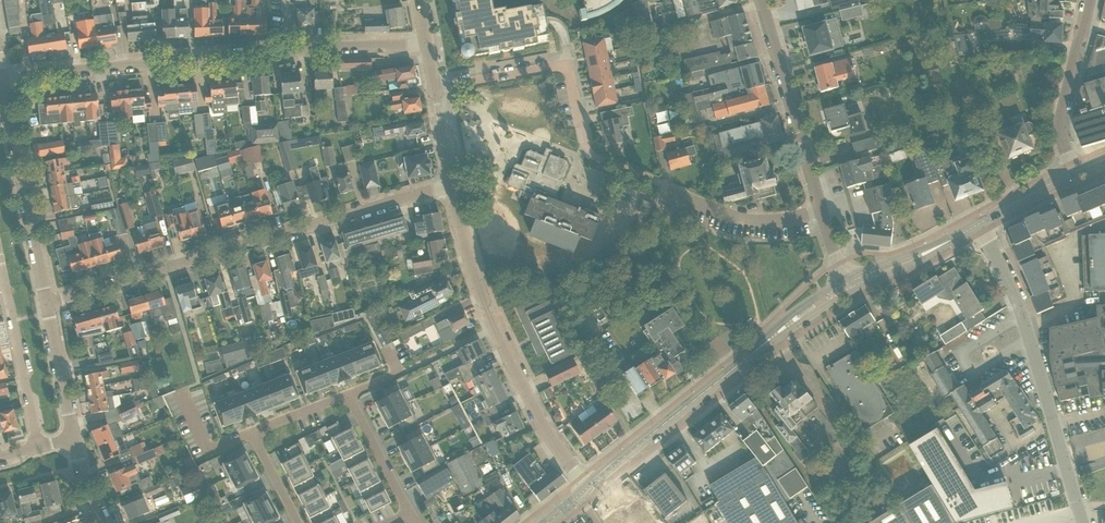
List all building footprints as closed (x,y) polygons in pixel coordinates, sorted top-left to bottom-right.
[(52,0),(39,0),(41,14),(42,21),(48,52),(67,49),(64,33),(57,34),(52,4),(52,0)] [(194,14),(195,21),(195,25),(195,36),(209,36),(208,0),(200,0),(201,14),(194,14)] [(216,20),(215,0),(208,0),(209,36),(224,35),(223,20),(216,20)] [(233,6),(234,16),(228,16),(228,35),(247,35),(246,0),(235,0),(235,6),(233,6)] [(259,18),(259,0),(251,0),(251,5),(246,5),(246,0),(247,35),(266,34),(266,18),(259,18)] [(295,10),(297,10),(297,28),(313,28),(313,23),(322,23),(321,12),(313,12),(313,9),(306,9),(306,0),(295,0),(295,10)] [(490,0),(451,0),(452,4),(457,3),(459,14),(454,14),(455,17),(454,19),(455,24),(456,25),(460,46),(461,46),(462,48),(461,49),(460,50),(460,51),(460,52),(460,53),(460,54),(461,56),(462,57),(463,58),(464,58),(465,59),(466,59),(468,59),(469,58),(470,58),(471,57),(472,56),(472,55),(474,55),(474,56),(488,53),(487,49),(498,47),(499,51),(502,51),(503,52),(508,51),(509,49),(512,49),(512,45),(522,43),(523,47),(537,44),(549,42),(548,36),(546,28),(548,26),(547,20),(545,19),(542,4),(505,11),(504,8),(492,11),(490,0)] [(580,21),(581,21),(586,20),(586,19),(597,16),(608,12),(617,5),(623,0),(576,0),(580,21)] [(654,30),(647,0),(643,0),(627,4),(634,35),(654,30)] [(736,3),(735,0),(681,0),(685,17),(701,14),(702,16),(719,11),(718,8),(736,3)] [(799,11),(820,5),(819,1),(819,0),(796,0),(799,11)] [(830,2),(832,11),(839,9),(840,11),(861,5),(860,0),(835,0),(830,1),(830,2)] [(1031,17),(1042,18),(1050,18),(1063,18),(1063,12),(1064,12),(1064,11),(1058,11),(1058,2),(1057,2),(1057,0),(1032,0),(1032,4),(1028,4),(1029,17),(1031,17)] [(139,6),(141,5),(141,3),(131,4),(133,25),(126,25),(128,41),(142,40),(139,12),(139,6)] [(154,23),(147,23),(146,3),(141,3),(141,5),(139,6),(139,12),(142,40),(156,38),(154,23)] [(861,5),(840,11),(843,21),(864,15),(861,5)] [(6,15),(18,13),(17,6),(5,8),(6,15)] [(389,29),(405,26),(402,8),(385,11),(386,22),(374,22),(374,20),(364,20),(365,32),(389,31),(389,29)] [(189,37),(188,26),(187,9),(179,10),(180,19),(174,19),(175,37),(189,37)] [(174,10),(161,10),(163,38),(175,37),(174,19),(174,10)] [(7,21),(19,19),(18,13),(6,15),(7,21)] [(748,24),(747,24),(744,13),(709,22),(714,39),(726,36),(727,41),(751,35),(748,24)] [(114,26),(107,27),(106,15),(94,17),(98,46),(104,45),(104,48),(111,47),(110,44),(116,43),(114,26)] [(974,19),(973,25),(976,30),(981,31),(1001,29),(1000,19),(987,20),(985,17),(979,16),(974,19)] [(93,20),(76,23),(77,33),(76,33),(79,49),(98,46),(94,17),(93,17),(93,20)] [(8,27),(20,25),(19,19),(7,21),(8,27)] [(829,35),(839,32),(836,20),(804,29),(811,55),(833,49),(829,35)] [(955,28),(958,22),(956,20),(955,22),(951,22),(958,59),(974,57),(971,34),(967,34),(965,32),(959,33),(955,28)] [(32,38),(26,39),(27,41),(29,55),(48,52),(42,21),(30,24),(32,38)] [(1015,27),(1015,36),(1044,37),(1044,41),(1051,42),(1062,42),(1063,25),(1052,24),(1041,24),(1031,23),(1030,23),(1030,27),(1015,27)] [(9,35),(21,33),(20,25),(8,27),(9,35)] [(746,60),(756,57),(751,35),(727,41),(730,53),(720,55),(722,65),(746,60)] [(1073,116),(1082,148),(1104,141),(1104,37),(1097,35),(1092,54),(1084,78),(1086,84),(1085,84),(1085,85),(1081,86),(1078,96),(1073,116)] [(585,56),(606,51),(604,38),(583,43),(585,56)] [(864,57),(879,53),(877,46),(862,50),(864,57)] [(940,53),(950,93),(965,89),(956,49),(940,53)] [(613,57),(608,58),(606,51),(585,56),(588,69),(614,63),(613,57)] [(684,65),(679,66),(681,75),(690,72),(702,70),(713,67),(722,65),(720,55),(719,52),(683,61),(684,65)] [(837,82),(856,77),(852,58),(815,68),(821,92),(839,88),(837,82)] [(371,67),(370,59),(338,60),(338,69),(371,67)] [(609,65),(615,64),(614,63),(588,69),(591,81),(590,81),(590,82),(612,77),(609,65)] [(718,87),(678,96),(681,107),(695,103),(715,98),(727,95),(735,93),(735,92),(746,89),(746,90),(764,85),(758,63),(715,75),(718,87)] [(406,80),(415,79),(413,65),(374,72),(375,82),(387,80),(389,91),(408,87),(406,80)] [(928,88),(943,84),(939,69),(924,73),(928,88)] [(333,90),(332,83),(332,72),(314,73),(315,91),(316,91),(316,102),(324,102),(323,90),(333,90)] [(303,102),(301,84),(300,73),(280,75),(282,95),(284,95),(286,119),(301,118),(300,105),(303,102)] [(269,95),(268,87),(267,77),(253,78),(255,96),(257,112),(265,112),(264,96),(269,95)] [(593,95),(614,90),(612,77),(590,82),(593,95)] [(236,80),(223,81),(224,99),(225,105),(240,103),(244,99),(242,85),(236,85),(236,80)] [(211,93),(204,94),(205,103),(212,102),(213,107),(213,113),(226,112),(225,106),(225,105),(224,99),(223,81),(209,82),(211,93)] [(196,84),(189,85),(189,84),(176,86),(179,114),(196,112),(197,104),(196,84)] [(712,108),(706,110),(707,118),(712,116),(711,113),(713,113),(715,120),(758,108),(769,105),(764,85),(746,90),(746,89),(735,92),(735,93),(727,95),(715,98),(716,104),(711,105),(712,108)] [(178,114),(179,114),(176,86),(163,87),(163,88),(156,88),(158,107),(165,107),(165,109),(168,112),(178,111),(178,114)] [(343,98),(343,95),(342,87),(333,88),(337,121),(347,120),(344,98),(343,98)] [(150,99),(144,100),(143,89),(129,90),(132,116),(132,117),(144,115),(144,113),(150,112),(149,109),(151,108),(150,99)] [(118,117),(132,116),(129,90),(116,92),(116,93),(110,94),(112,112),(118,111),(118,117)] [(596,107),(617,103),(614,90),(593,95),(594,95),(596,107)] [(418,97),(404,99),(403,91),(391,93),(392,101),(386,102),(388,112),(403,109),(404,114),(421,111),(418,97)] [(97,94),(84,95),(85,113),(86,121),(101,120),(100,110),(98,110),(97,94)] [(86,121),(85,113),(84,95),(71,96),(73,122),(74,128),(80,127),(79,122),(86,121)] [(58,97),(61,122),(61,123),(73,122),(71,96),(58,97)] [(61,122),(58,97),(45,99),(46,104),(38,105),(40,126),(61,124),(61,123),(61,122)] [(681,107),(677,107),(680,118),(684,117),(684,118),(698,115),(697,112),(695,103),(681,107)] [(974,120),(983,118),(980,104),(972,106),(974,120)] [(848,112),(846,113),(844,105),(826,110),(830,123),(829,123),(832,132),(833,133),(833,134),(834,135),(835,135),(836,135),(837,135),(838,135),(839,135),(839,134),(840,134),(840,133),(841,132),(841,131),(841,130),(845,129),(848,138),(868,132),(863,114),(850,117),(848,112)] [(250,127),(251,127),(249,106),(241,107),(242,123),(244,123),(245,129),(250,128),(250,127)] [(602,121),(601,121),(603,130),(604,130),(607,145),(625,142),(622,126),(620,118),(627,117),(634,115),(632,106),(610,111),(612,119),(602,121)] [(210,114),(202,115),(204,131),(205,138),(206,154),(216,153),(214,129),(211,129),(210,114)] [(204,131),(202,115),(194,116),(196,139),(205,138),(204,131)] [(776,116),(765,119),(764,115),(759,116),(760,120),(758,120),(759,122),(717,133),(720,147),(717,148),(719,155),(718,157),(719,164),(726,162),(724,157),(753,150),(752,146),(766,142),(767,143),(782,139),(776,116)] [(281,141),(292,140),(289,120),(278,122),(281,141)] [(1029,122),(1013,129),(1009,120),(991,128),(989,124),(975,129),(980,144),(998,138),(1002,149),(1005,148),(1010,158),(1025,152),(1027,152),(1028,151),(1029,150),(1033,149),(1028,136),(1034,134),(1035,130),(1032,123),(1029,122)] [(407,139),(425,135),(423,121),(406,124),(406,122),(385,126),(387,137),(406,133),(407,139)] [(109,147),(118,146),(116,122),(107,123),(109,145),(109,147)] [(165,122),(156,123),(158,143),(166,142),(167,142),(165,122)] [(109,147),(109,145),(107,123),(98,123),(100,147),(109,147)] [(156,123),(147,124),(149,144),(150,154),(147,154),(148,162),(160,161),(158,147),(158,143),(156,123)] [(251,144),(278,143),(277,125),(251,127),(250,127),(250,128),(251,144)] [(664,144),(675,142),(674,134),(653,138),(655,153),(665,151),(664,144)] [(855,156),(877,150),(874,138),(852,144),(855,156)] [(88,142),(80,143),(81,151),(89,150),(88,142)] [(287,172),(294,170),(287,142),(279,144),(287,172)] [(63,143),(43,146),(44,155),(64,151),(63,143)] [(332,147),(325,148),(324,143),(321,143),(322,149),(321,149),(325,168),(336,165),(332,147)] [(244,167),(264,161),(261,152),(259,146),(259,145),(239,151),(240,156),(244,167)] [(687,157),(695,155),(693,145),(665,154),(670,170),(689,164),(687,157)] [(357,159),(354,149),(353,146),(341,149),(345,163),(338,165),(341,176),(335,178),(340,194),(354,190),(345,163),(357,159)] [(550,155),(552,151),(546,148),(543,156),(529,150),(526,152),(521,165),(517,164),(514,165),(507,183),(509,186),(522,192),(524,196),(530,199),(524,214),(536,220),(531,235),(572,251),(577,236),(591,241),(597,224),(596,224),(600,215),(579,207),(579,208),(578,208),(577,211),(554,202),(560,187),(563,185),(561,180),(563,179),(568,166),(566,161),(550,155)] [(236,151),(227,154),(230,163),(234,162),(233,159),(240,156),(239,151),(238,150),(236,151)] [(872,214),(883,211),(882,208),(890,209),(889,205),(896,203),(881,153),(841,165),(848,188),(864,183),(872,214)] [(934,167),(929,153),(915,158),(916,160),(915,163),(917,168),(920,169),(923,181),(905,187),(909,201),(913,200),(917,210),(934,203),(927,184),(939,180),(934,167)] [(213,154),(194,160),(198,172),(217,166),(213,154)] [(227,154),(218,157),(222,170),(231,168),(230,163),(227,154)] [(426,155),(409,158),(408,154),(397,156),(399,167),(406,166),(408,178),(429,175),(428,168),(431,168),(429,161),(427,161),(426,155)] [(974,166),(980,165),(976,154),(969,157),(969,155),(934,167),(939,180),(942,187),(942,186),(942,184),(949,182),(956,200),(983,190),(974,166)] [(63,165),(70,164),(69,157),(45,162),(48,175),(64,172),(63,165)] [(175,176),(194,171),(190,157),(171,162),(175,176)] [(313,184),(307,185),(311,199),(312,203),(324,199),(321,190),(329,187),(326,177),(320,179),(317,166),(319,165),(316,158),(308,161),(310,168),(309,169),(313,184)] [(766,171),(767,170),(764,158),(736,166),(740,181),(720,187),(724,203),(747,197),(746,196),(757,194),(758,199),(775,195),(773,186),(774,186),(773,185),(775,184),(777,181),(776,176),(772,174),(771,175),(770,173),(767,174),(766,171)] [(363,179),(376,176),(373,162),(359,165),(363,179)] [(148,164),(141,165),(143,175),(150,173),(148,164)] [(157,167),(151,169),(154,180),(161,178),(157,167)] [(50,187),(66,184),(64,172),(48,175),(50,187)] [(106,177),(97,179),(99,188),(107,186),(106,178),(106,177)] [(299,206),(296,196),(292,182),(278,186),(285,211),(299,206)] [(52,199),(75,195),(72,183),(66,184),(50,187),(52,199)] [(1094,191),(1101,207),(1104,218),(1104,186),(1094,191)] [(272,215),(269,204),(264,189),(252,193),(259,218),(272,215)] [(1101,207),(1094,191),(1080,197),(1092,225),(1104,219),(1104,218),(1101,207)] [(247,222),(259,218),(252,193),(240,197),(247,222)] [(77,195),(75,196),(75,195),(52,199),(55,213),(78,208),(79,207),(77,195)] [(155,218),(163,215),(157,195),(145,199),(150,214),(141,217),(144,225),(143,225),(151,250),(164,246),(156,222),(157,222),(155,218)] [(1080,197),(1078,198),(1077,195),(1061,201),(1068,217),(1071,216),(1077,231),(1092,225),(1080,197)] [(235,198),(227,201),(234,225),(247,222),(240,197),(235,198)] [(92,212),(113,208),(111,198),(90,202),(92,212)] [(651,208),(653,204),(643,200),(638,211),(643,213),(646,206),(651,208)] [(234,226),(234,225),(227,201),(215,205),(218,213),(217,213),(222,229),(228,227),(228,230),(230,230),(234,229),(235,228),(234,226)] [(125,231),(134,228),(126,203),(118,206),(125,231)] [(899,214),(896,203),(889,205),(890,209),(882,208),(883,211),(882,227),(893,228),(894,222),(892,216),(899,214)] [(124,231),(125,231),(118,206),(117,206),(118,208),(110,210),(118,236),(125,234),(124,231)] [(193,238),(205,234),(198,210),(186,214),(193,238)] [(1061,213),(1057,214),(1056,210),(1041,217),(1040,217),(1052,245),(1067,238),(1066,236),(1070,234),(1065,222),(1061,213)] [(186,214),(174,217),(173,212),(165,214),(169,228),(176,226),(180,241),(184,240),(184,241),(185,242),(189,241),(190,240),(190,239),(193,238),(186,214)] [(87,222),(97,220),(95,213),(85,215),(87,222)] [(443,232),(441,222),(439,213),(413,218),(417,239),(427,237),(427,234),(443,232)] [(1040,217),(1041,217),(1039,214),(1024,220),(1025,224),(1025,223),(1031,237),(1037,251),(1052,245),(1040,217)] [(407,232),(406,226),(403,215),(342,233),(347,250),(407,232)] [(59,228),(71,225),(72,225),(76,224),(75,217),(58,220),(59,228)] [(1016,244),(1031,237),(1025,223),(1025,224),(1010,230),(1016,244)] [(63,270),(70,268),(72,276),(85,272),(84,269),(77,244),(72,225),(71,225),(74,238),(65,239),(68,249),(58,252),(63,270)] [(65,239),(74,238),(71,225),(59,228),(62,240),(65,239)] [(150,250),(151,250),(143,225),(137,227),(138,229),(132,231),(138,254),(144,252),(145,253),(149,252),(150,250)] [(893,228),(882,227),(864,225),(862,244),(891,247),(893,228)] [(115,235),(102,239),(104,246),(109,262),(122,258),(115,235)] [(1104,291),(1104,235),(1089,236),(1083,237),(1085,291),(1092,290),(1092,291),(1104,291)] [(1034,252),(1037,251),(1031,237),(1016,244),(1016,245),(1013,246),(1019,262),(1035,255),(1034,252)] [(102,238),(90,242),(97,266),(109,262),(104,246),(102,239),(102,238)] [(428,257),(412,259),(413,268),(415,276),(433,273),(433,271),(431,261),(447,258),(444,240),(433,241),(426,243),(428,257)] [(93,267),(97,266),(90,242),(89,241),(77,244),(84,269),(85,269),(86,272),(94,270),(93,267)] [(341,262),(336,245),(335,241),(321,245),(331,280),(340,277),(336,263),(341,262)] [(384,250),(381,251),(382,256),(386,255),(386,259),(398,256),(397,251),(401,250),(407,248),(406,245),(400,246),(384,250)] [(319,273),(315,259),(312,248),(298,252),(303,269),(298,270),(300,279),(319,273)] [(279,269),(274,271),(279,293),(287,291),(286,289),(293,287),(289,273),(295,271),(292,261),(293,261),(292,259),(291,260),(290,255),(288,255),(286,254),(282,255),(282,257),(276,259),(279,269)] [(1028,281),(1056,269),(1050,255),(1022,267),(1028,281)] [(267,261),(253,266),(256,276),(259,287),(253,289),(263,323),(273,320),(269,306),(266,296),(269,295),(265,280),(265,279),(271,277),(270,272),(267,261)] [(237,270),(231,272),(234,280),(232,281),(235,292),(245,324),(253,322),(246,299),(255,296),(253,289),(250,290),(244,268),(243,269),(241,267),(237,268),(237,270)] [(1034,295),(1062,284),(1056,269),(1028,281),(1034,295)] [(954,273),(953,273),(952,273),(950,273),(949,273),(948,274),(939,279),(937,276),(924,283),(924,282),(918,286),(918,287),(913,290),(915,294),(914,294),(913,295),(913,296),(912,296),(912,297),(912,298),(912,299),(913,300),(913,301),(914,301),(914,302),(915,302),(916,302),(917,303),(917,302),(918,302),(919,302),(920,301),(922,305),(937,296),(938,298),(951,301),(954,300),(967,321),(962,323),(967,331),(986,319),(981,311),(984,309),(967,283),(963,285),(958,276),(957,275),(956,274),(955,274),(954,273)] [(224,282),(221,283),(219,275),(205,280),(210,297),(218,295),(225,320),(234,318),(224,282)] [(326,289),(328,288),(325,276),(317,278),(323,302),(329,300),(326,289)] [(412,301),(398,308),(405,322),(414,317),(416,322),(424,318),(422,313),(439,305),(445,301),(444,298),(452,293),(446,281),(436,285),(434,280),(424,285),(412,291),(408,293),(412,301)] [(196,297),(195,294),(192,283),(175,288),(182,313),(201,307),(198,296),(196,297)] [(1053,304),(1068,298),(1062,284),(1034,295),(1035,297),(1032,298),(1038,314),(1054,307),(1053,304)] [(559,323),(567,319),(552,288),(513,307),(537,356),(545,352),(551,364),(573,353),(559,323)] [(287,291),(279,293),(281,303),(284,317),(285,320),(293,318),(291,309),(287,291)] [(161,292),(144,297),(148,309),(149,311),(151,319),(163,315),(165,321),(177,318),(172,301),(164,303),(161,292)] [(140,313),(148,311),(144,297),(127,302),(133,320),(141,318),(140,313)] [(121,316),(118,317),(115,305),(99,310),(105,332),(124,326),(121,316)] [(861,330),(876,321),(866,305),(839,322),(849,338),(850,337),(852,340),(863,333),(861,330)] [(1104,398),(1104,306),(1098,306),(1098,317),(1050,328),(1050,361),(1056,386),(1056,387),(1057,387),(1060,401),(1089,395),(1090,397),(1104,394),(1104,398)] [(366,307),(355,311),(356,318),(369,314),(366,307)] [(672,333),(683,326),(672,308),(644,326),(646,329),(642,331),(658,356),(652,360),(651,359),(634,370),(633,368),(622,374),(636,395),(646,388),(645,387),(648,385),(650,387),(660,380),(659,379),(663,377),(665,380),(674,374),(676,375),(682,371),(682,369),(678,362),(676,362),(674,358),(685,351),(685,350),(684,351),(672,333)] [(333,328),(356,318),(355,311),(354,309),(331,314),(332,317),(333,328)] [(102,333),(105,332),(99,310),(73,318),(76,328),(75,329),(77,337),(80,337),(83,336),(83,331),(94,328),(99,333),(102,332),(102,333)] [(463,311),(434,325),(443,343),(465,331),(463,326),(469,324),(463,311)] [(312,334),(333,328),(332,317),(309,322),(312,334)] [(420,322),(399,334),(403,341),(424,329),(420,322)] [(135,341),(145,338),(141,323),(129,326),(131,331),(132,331),(135,341)] [(178,323),(169,326),(171,334),(181,331),(178,323)] [(135,341),(132,331),(131,331),(124,333),(127,344),(127,343),(128,348),(137,345),(135,341)] [(935,352),(968,332),(968,331),(924,359),(933,374),(931,376),(954,412),(959,409),(991,459),(1005,450),(982,414),(995,405),(995,404),(1004,398),(1025,430),(1019,434),(1022,439),(1035,431),(1031,425),(1036,422),(1034,418),(1037,417),(1031,407),(1033,407),(1020,387),(1019,388),(1013,378),(1006,369),(980,385),(979,384),(968,391),(964,385),(958,389),(935,352)] [(253,339),(242,342),(247,359),(258,355),(253,339)] [(278,346),(281,344),(279,339),(267,343),(269,350),(278,347),(278,346)] [(371,340),(358,345),(368,370),(381,365),(371,340)] [(471,361),(485,355),(478,340),(452,353),(455,360),(459,358),(463,366),(444,375),(448,382),(461,375),(475,369),(471,361)] [(242,342),(221,348),(226,368),(246,360),(242,342)] [(282,345),(265,352),(267,357),(278,353),(280,358),(286,356),(282,345)] [(351,351),(347,352),(356,375),(368,370),(358,345),(358,348),(351,351)] [(828,371),(827,372),(832,381),(837,389),(839,387),(864,431),(895,412),(894,412),(863,359),(857,350),(833,365),(834,367),(832,368),(830,366),(827,369),(828,371)] [(99,366),(114,362),(111,352),(97,356),(99,366)] [(347,352),(335,357),(344,381),(351,378),(351,377),(356,375),(347,352)] [(266,353),(253,357),(257,368),(270,363),(266,353)] [(335,357),(322,362),(331,384),(333,384),(336,382),(337,384),(344,381),(335,357)] [(563,381),(579,373),(571,358),(556,366),(563,381)] [(220,359),(204,363),(207,373),(222,369),(220,359)] [(121,374),(140,371),(138,361),(120,364),(121,374)] [(310,364),(309,364),(310,367),(319,389),(331,384),(322,362),(311,366),(310,364)] [(309,364),(296,369),(297,372),(302,384),(306,394),(319,389),(310,367),(309,364)] [(552,387),(563,381),(556,366),(544,372),(552,387)] [(492,369),(478,376),(475,369),(461,375),(465,383),(470,381),(474,388),(471,389),(474,396),(480,393),(499,384),(492,369)] [(102,379),(109,378),(107,371),(84,376),(87,388),(103,385),(102,379)] [(276,377),(285,402),(298,397),(294,387),(289,375),(277,380),(276,377)] [(276,377),(263,382),(273,407),(285,402),(276,377)] [(442,387),(438,377),(430,381),(435,390),(442,387)] [(134,393),(148,390),(146,378),(132,380),(134,393)] [(263,385),(252,389),(260,412),(273,407),(263,382),(262,382),(263,385)] [(8,394),(6,383),(0,384),(0,397),(8,394)] [(803,388),(800,391),(793,383),(783,390),(781,388),(772,395),(776,400),(775,400),(777,403),(778,402),(781,406),(775,411),(776,412),(774,414),(781,423),(777,427),(795,451),(793,452),(800,462),(811,454),(792,430),(798,426),(790,417),(804,407),(810,414),(818,407),(803,388)] [(385,398),(376,403),(376,404),(378,408),(377,408),(381,416),(407,402),(397,384),(382,392),(385,398)] [(492,406),(506,399),(499,384),(480,393),(484,401),(481,402),(484,409),(479,411),(483,420),(496,413),(492,406)] [(111,391),(105,392),(103,385),(87,388),(89,401),(112,396),(111,391)] [(552,388),(541,390),(542,399),(554,397),(552,388)] [(252,389),(239,394),(249,418),(256,415),(256,414),(260,412),(252,389)] [(239,394),(227,399),(236,421),(241,419),(241,421),(249,418),(239,394)] [(784,450),(758,409),(746,394),(730,407),(751,434),(750,435),(751,435),(743,441),(763,466),(767,463),(790,499),(808,487),(784,450)] [(456,395),(448,399),(452,406),(460,403),(456,395)] [(112,397),(113,397),(112,396),(89,401),(92,414),(114,409),(112,397)] [(227,399),(215,403),(223,426),(236,421),(227,399)] [(616,422),(610,413),(600,400),(585,411),(601,432),(616,422)] [(119,416),(136,408),(135,406),(132,401),(115,408),(119,416)] [(407,402),(381,416),(384,423),(386,422),(388,427),(398,422),(401,429),(401,428),(416,421),(407,402)] [(17,429),(12,405),(0,408),(0,415),(4,432),(17,429)] [(122,423),(139,415),(136,409),(136,408),(119,416),(122,423)] [(585,444),(601,432),(585,411),(569,422),(585,444)] [(496,413),(483,420),(484,421),(486,425),(486,427),(491,424),(495,431),(504,426),(509,435),(514,433),(523,428),(516,412),(501,419),(497,412),(496,413)] [(705,453),(734,430),(722,414),(692,437),(705,453)] [(120,429),(118,429),(116,422),(92,432),(94,438),(93,438),(92,440),(94,445),(96,446),(97,445),(98,446),(123,435),(120,429)] [(337,423),(326,428),(332,438),(330,439),(335,450),(357,439),(354,434),(351,428),(342,433),(337,423)] [(408,442),(398,447),(401,452),(400,453),(404,460),(430,446),(420,428),(405,435),(404,436),(408,442)] [(909,448),(957,522),(958,522),(1015,508),(1008,482),(976,490),(938,430),(909,448)] [(316,431),(310,434),(314,442),(320,438),(316,431)] [(310,434),(304,437),(309,447),(315,444),(314,442),(310,434)] [(97,448),(96,450),(98,456),(100,456),(102,455),(104,461),(114,457),(128,451),(122,437),(123,437),(123,435),(98,446),(99,448),(97,448)] [(357,439),(335,450),(335,451),(338,450),(343,460),(353,455),(358,465),(368,460),(357,439)] [(494,443),(494,444),(492,440),(486,444),(492,454),(498,450),(496,447),(494,443)] [(144,442),(129,448),(133,457),(147,451),(144,442)] [(291,459),(282,464),(287,475),(309,464),(303,453),(304,453),(298,442),(285,449),(291,459)] [(693,465),(696,463),(682,445),(667,457),(681,475),(685,481),(697,472),(693,465)] [(430,446),(404,460),(407,467),(408,466),(411,471),(420,466),(424,473),(439,465),(430,446)] [(476,465),(478,464),(487,459),(481,446),(470,452),(476,465)] [(147,451),(133,457),(136,464),(137,465),(156,457),(156,456),(153,449),(147,451)] [(556,468),(547,475),(528,451),(529,453),(513,466),(530,489),(539,502),(566,481),(556,468)] [(478,464),(476,465),(470,452),(467,454),(479,478),(485,475),(478,464)] [(223,464),(221,466),(227,478),(251,465),(245,453),(223,464)] [(483,485),(479,478),(467,454),(447,464),(463,495),(483,485)] [(353,455),(343,460),(346,465),(348,469),(354,481),(373,471),(368,460),(358,465),(353,455)] [(763,466),(756,458),(710,486),(719,502),(716,504),(728,522),(804,522),(801,518),(795,522),(762,467),(763,466)] [(197,467),(196,467),(199,474),(212,467),(209,460),(197,467)] [(309,464),(287,475),(298,496),(308,491),(302,481),(312,476),(307,466),(309,464)] [(147,477),(140,480),(134,465),(124,470),(124,469),(110,475),(117,491),(119,490),(121,495),(132,491),(130,485),(137,483),(141,491),(153,486),(150,478),(147,477)] [(251,465),(227,478),(228,478),(230,477),(236,489),(258,477),(251,465)] [(445,465),(415,482),(426,500),(455,483),(445,465)] [(373,471),(354,481),(365,501),(374,497),(369,486),(379,481),(373,471)] [(666,518),(688,501),(666,473),(645,490),(666,518)] [(308,491),(298,496),(304,507),(325,495),(320,484),(317,486),(312,476),(302,481),(308,491)] [(202,480),(180,489),(186,503),(207,494),(202,480)] [(374,497),(365,501),(370,512),(390,502),(379,481),(369,486),(374,497)] [(59,494),(55,482),(41,485),(41,486),(33,488),(33,487),(17,491),(25,522),(41,522),(41,520),(39,511),(32,513),(29,503),(37,501),(36,497),(42,495),(45,507),(41,508),(44,516),(61,512),(59,504),(61,503),(59,494)] [(162,491),(166,489),(164,483),(144,491),(147,498),(163,492),(162,491)] [(901,505),(909,518),(912,522),(955,522),(932,485),(901,505)] [(477,504),(478,505),(486,516),(484,518),(488,522),(512,522),(520,517),(511,505),(499,489),(490,495),(486,498),(477,504)] [(13,503),(11,493),(0,495),(0,512),(2,519),(17,516),(16,514),(15,509),(13,503)] [(253,499),(242,505),(248,518),(272,505),(266,493),(261,495),(260,494),(252,498),(253,499)] [(325,495),(304,507),(309,517),(319,512),(324,522),(334,517),(331,512),(323,497),(326,496),(325,495)] [(225,496),(213,502),(216,509),(229,502),(225,496)] [(433,496),(417,505),(421,511),(436,502),(433,496)] [(129,520),(148,512),(142,498),(123,506),(129,520)] [(629,508),(626,505),(607,521),(609,522),(655,522),(638,501),(629,508)] [(229,502),(216,509),(220,515),(232,509),(229,502)] [(248,518),(251,522),(271,522),(275,521),(274,520),(278,517),(272,505),(248,518)] [(486,516),(478,505),(473,509),(482,520),(478,522),(488,522),(484,518),(486,516)] [(909,518),(901,505),(871,522),(912,522),(909,518)] [(160,522),(179,514),(177,508),(157,517),(160,522)] [(309,517),(312,522),(340,522),(336,516),(334,517),(324,522),(319,512),(309,517)]
